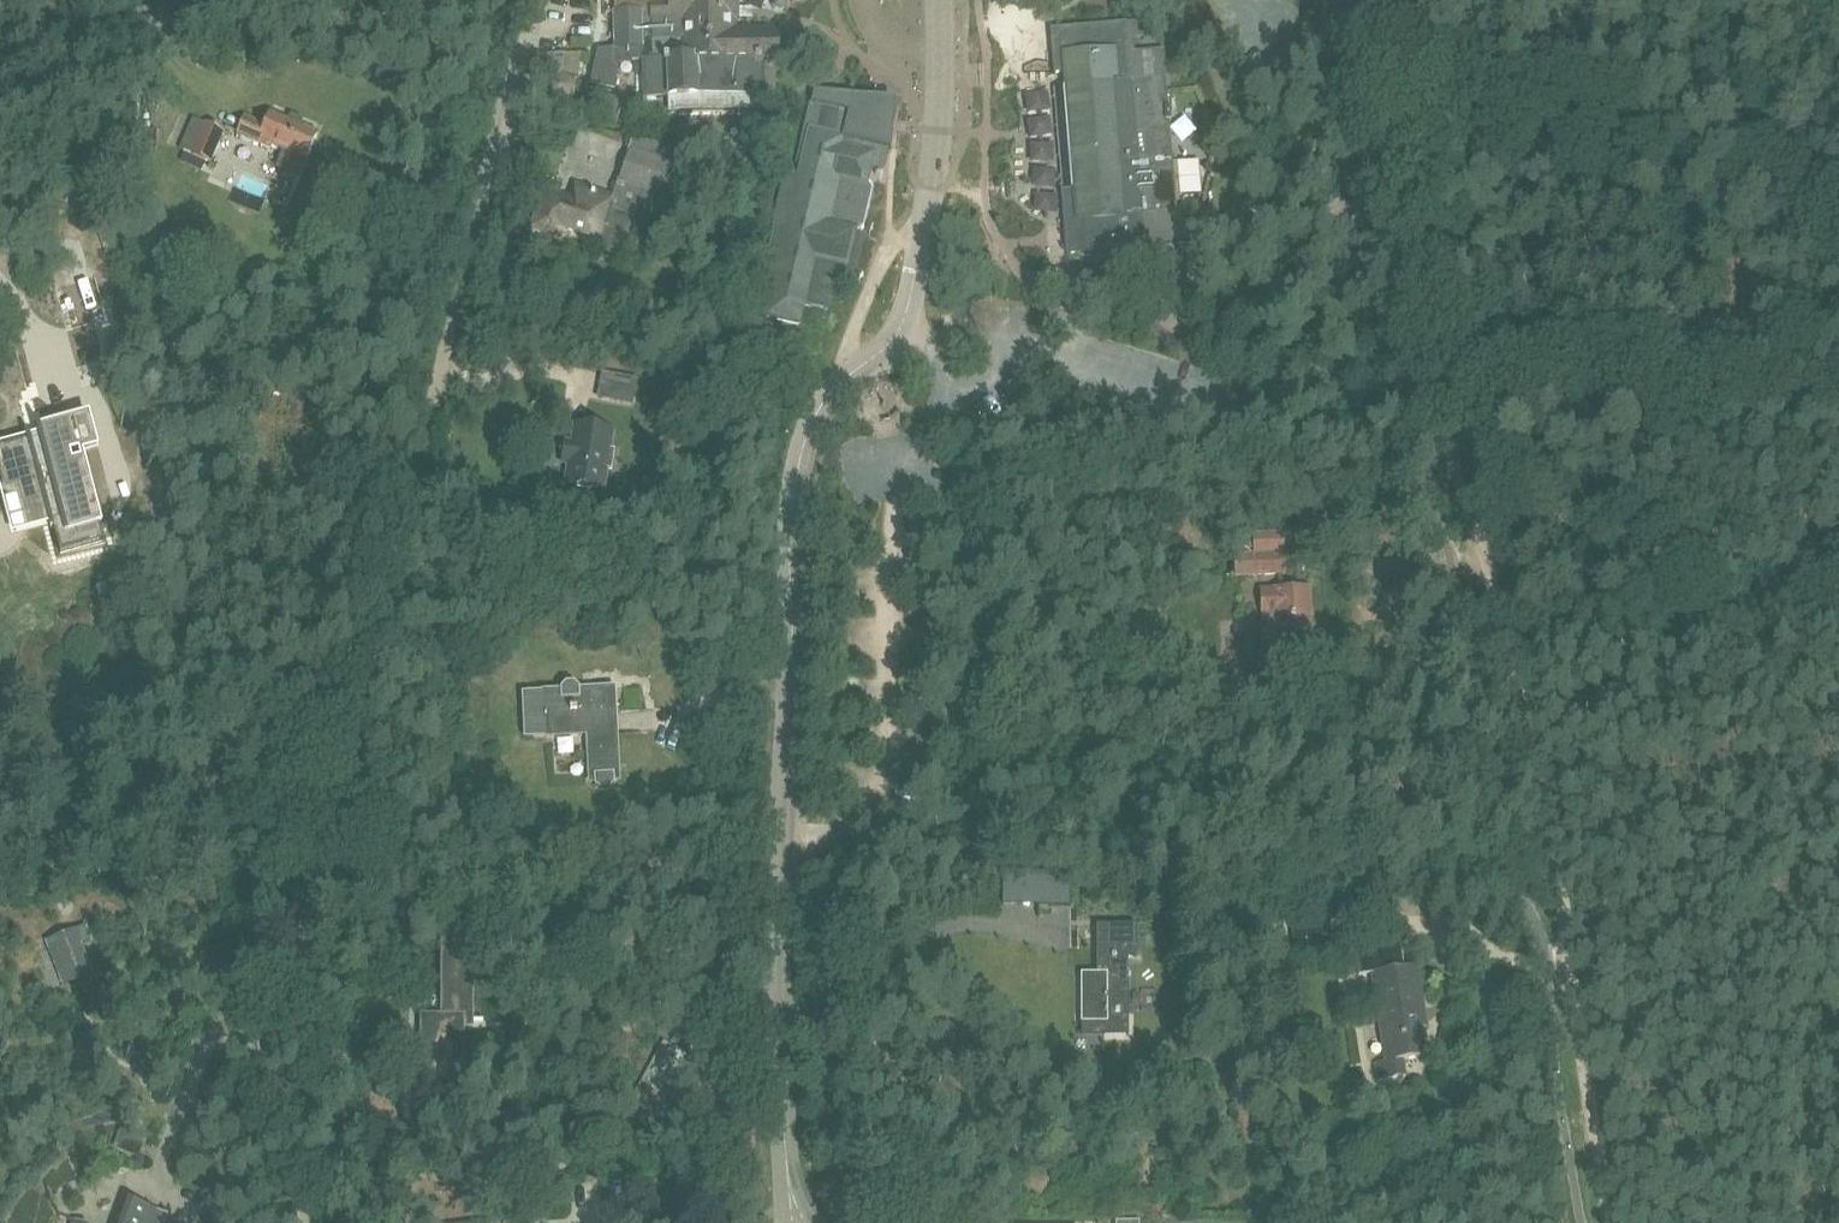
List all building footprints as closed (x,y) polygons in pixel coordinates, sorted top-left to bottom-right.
[(642,102),(671,101),(671,102),(776,99),(775,74),(778,74),(776,28),(737,30),(737,0),(669,0),(669,4),(651,5),(651,14),(614,15),(615,51),(597,53),(590,87),(614,92),(619,67),(632,66),(632,64),(641,63),(642,102)] [(1171,245),(1168,214),(1178,213),(1170,123),(1171,123),(1170,110),(1169,110),(1166,78),(1131,81),(1126,24),(1050,31),(1054,75),(1069,74),(1080,191),(1063,192),(1069,255),(1171,245)] [(812,109),(809,108),(801,145),(804,146),(797,177),(791,175),(781,220),(779,219),(770,260),(774,261),(761,318),(799,327),(803,307),(827,313),(831,295),(836,296),(839,282),(851,285),(862,238),(854,236),(854,234),(864,229),(873,188),(867,187),(871,168),(882,171),(887,150),(891,151),(892,140),(893,129),(890,128),(893,100),(814,91),(812,109)] [(630,127),(629,108),(610,109),(611,128),(630,127)] [(316,136),(270,115),(265,127),(246,118),(238,135),(271,151),(273,146),(305,160),(316,136)] [(206,125),(193,155),(210,163),(224,132),(206,125)] [(673,202),(689,160),(634,139),(611,198),(575,184),(573,189),(550,180),(539,209),(536,208),(530,224),(557,234),(560,226),(597,240),(602,227),(625,236),(637,206),(660,215),(665,199),(673,202)] [(638,378),(601,372),(598,399),(634,404),(638,378)] [(70,550),(95,543),(61,424),(38,431),(40,439),(5,449),(11,470),(4,473),(8,489),(16,487),(25,516),(58,507),(70,550)] [(611,436),(575,430),(566,485),(602,491),(605,472),(611,473),(614,454),(608,453),(611,436)] [(614,484),(628,486),(631,465),(617,463),(614,484)] [(1285,575),(1283,536),(1253,537),(1255,557),(1234,558),(1235,578),(1285,575)] [(1308,590),(1260,592),(1264,658),(1289,656),(1288,639),(1311,637),(1308,590)] [(591,783),(594,783),(594,788),(599,792),(612,792),(616,787),(615,782),(618,782),(614,691),(580,693),(580,689),(575,684),(567,685),(562,690),(562,694),(545,695),(545,696),(530,697),(525,703),(527,733),(533,738),(547,737),(547,738),(589,736),(591,783)] [(679,766),(697,756),(690,744),(672,755),(679,766)] [(1034,906),(1067,906),(1067,878),(1035,877),(1034,906)] [(1096,975),(1081,975),(1081,1024),(1095,1024),(1128,1024),(1128,950),(1137,950),(1137,926),(1096,926),(1096,975)] [(89,941),(84,929),(53,941),(69,984),(92,975),(80,945),(89,941)] [(453,1028),(453,1020),(483,1021),(483,1019),(474,1019),(474,939),(441,938),(441,940),(447,940),(447,1019),(420,1019),(420,1083),(421,1083),(421,1078),(459,1078),(458,1096),(460,1096),(460,1028),(453,1028)] [(1377,938),(1353,941),(1359,976),(1376,974),(1389,1062),(1378,1064),(1381,1083),(1405,1079),(1402,1062),(1426,1058),(1419,1009),(1424,1008),(1418,967),(1405,969),(1402,952),(1379,955),(1377,938)] [(148,1122),(95,1100),(80,1136),(133,1158),(148,1122)] [(167,1217),(133,1204),(125,1222),(165,1222),(167,1217)]
